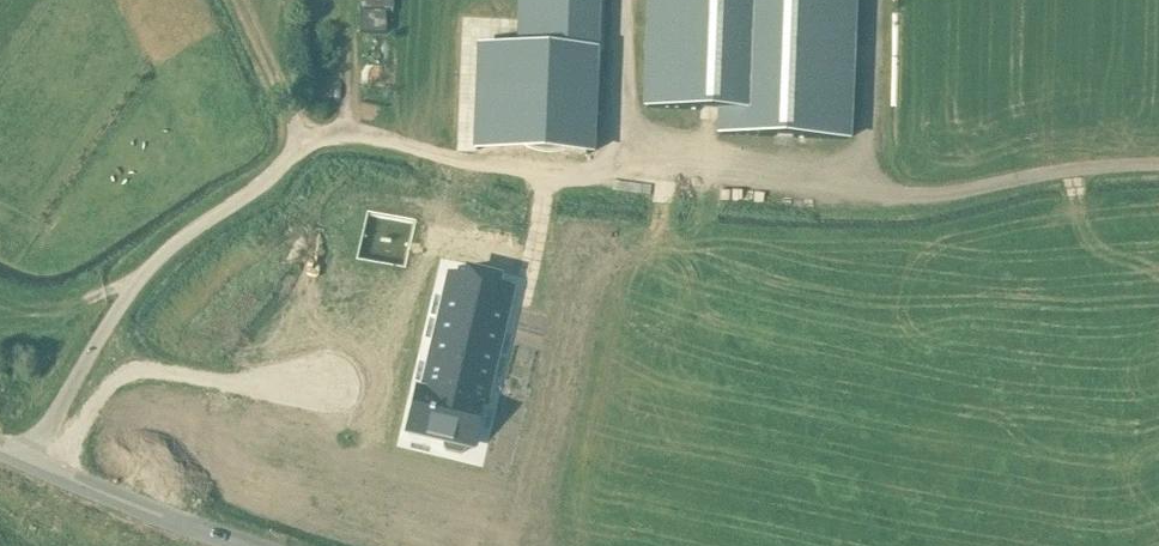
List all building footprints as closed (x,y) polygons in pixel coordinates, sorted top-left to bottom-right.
[(521,47),(585,50),(592,50),(594,0),(522,0),(521,47)] [(647,108),(722,112),(721,136),(846,141),(851,0),(652,0),(647,108)] [(360,7),(360,30),(389,30),(389,15),(393,15),(393,4),(364,4),(363,7),(360,7)] [(481,46),(477,145),(488,146),(489,146),(490,147),(492,148),(493,149),(495,150),(497,150),(498,150),(499,150),(501,150),(503,150),(504,149),(506,148),(508,147),(509,146),(521,147),(526,150),(531,153),(537,155),(544,156),(548,156),(550,156),(557,156),(563,155),(569,153),(575,150),(577,149),(589,149),(592,50),(585,50),(521,47),(481,46)] [(369,208),(357,257),(405,269),(416,220),(369,208)] [(440,259),(395,448),(482,469),(527,279),(440,259)]
